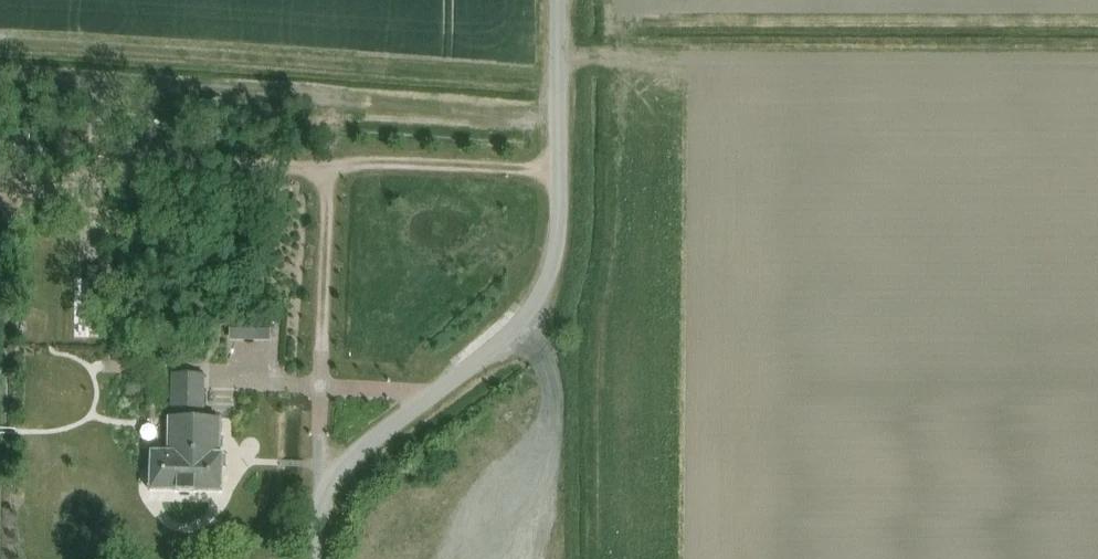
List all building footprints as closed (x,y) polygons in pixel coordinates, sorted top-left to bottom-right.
[(88,268),(88,323),(104,323),(104,268),(88,268)] [(243,321),(231,321),(231,341),(243,341),(243,321)] [(222,492),(223,453),(219,453),(220,419),(203,419),(204,374),(171,372),(170,417),(167,417),(165,453),(150,452),(149,489),(222,492)]
